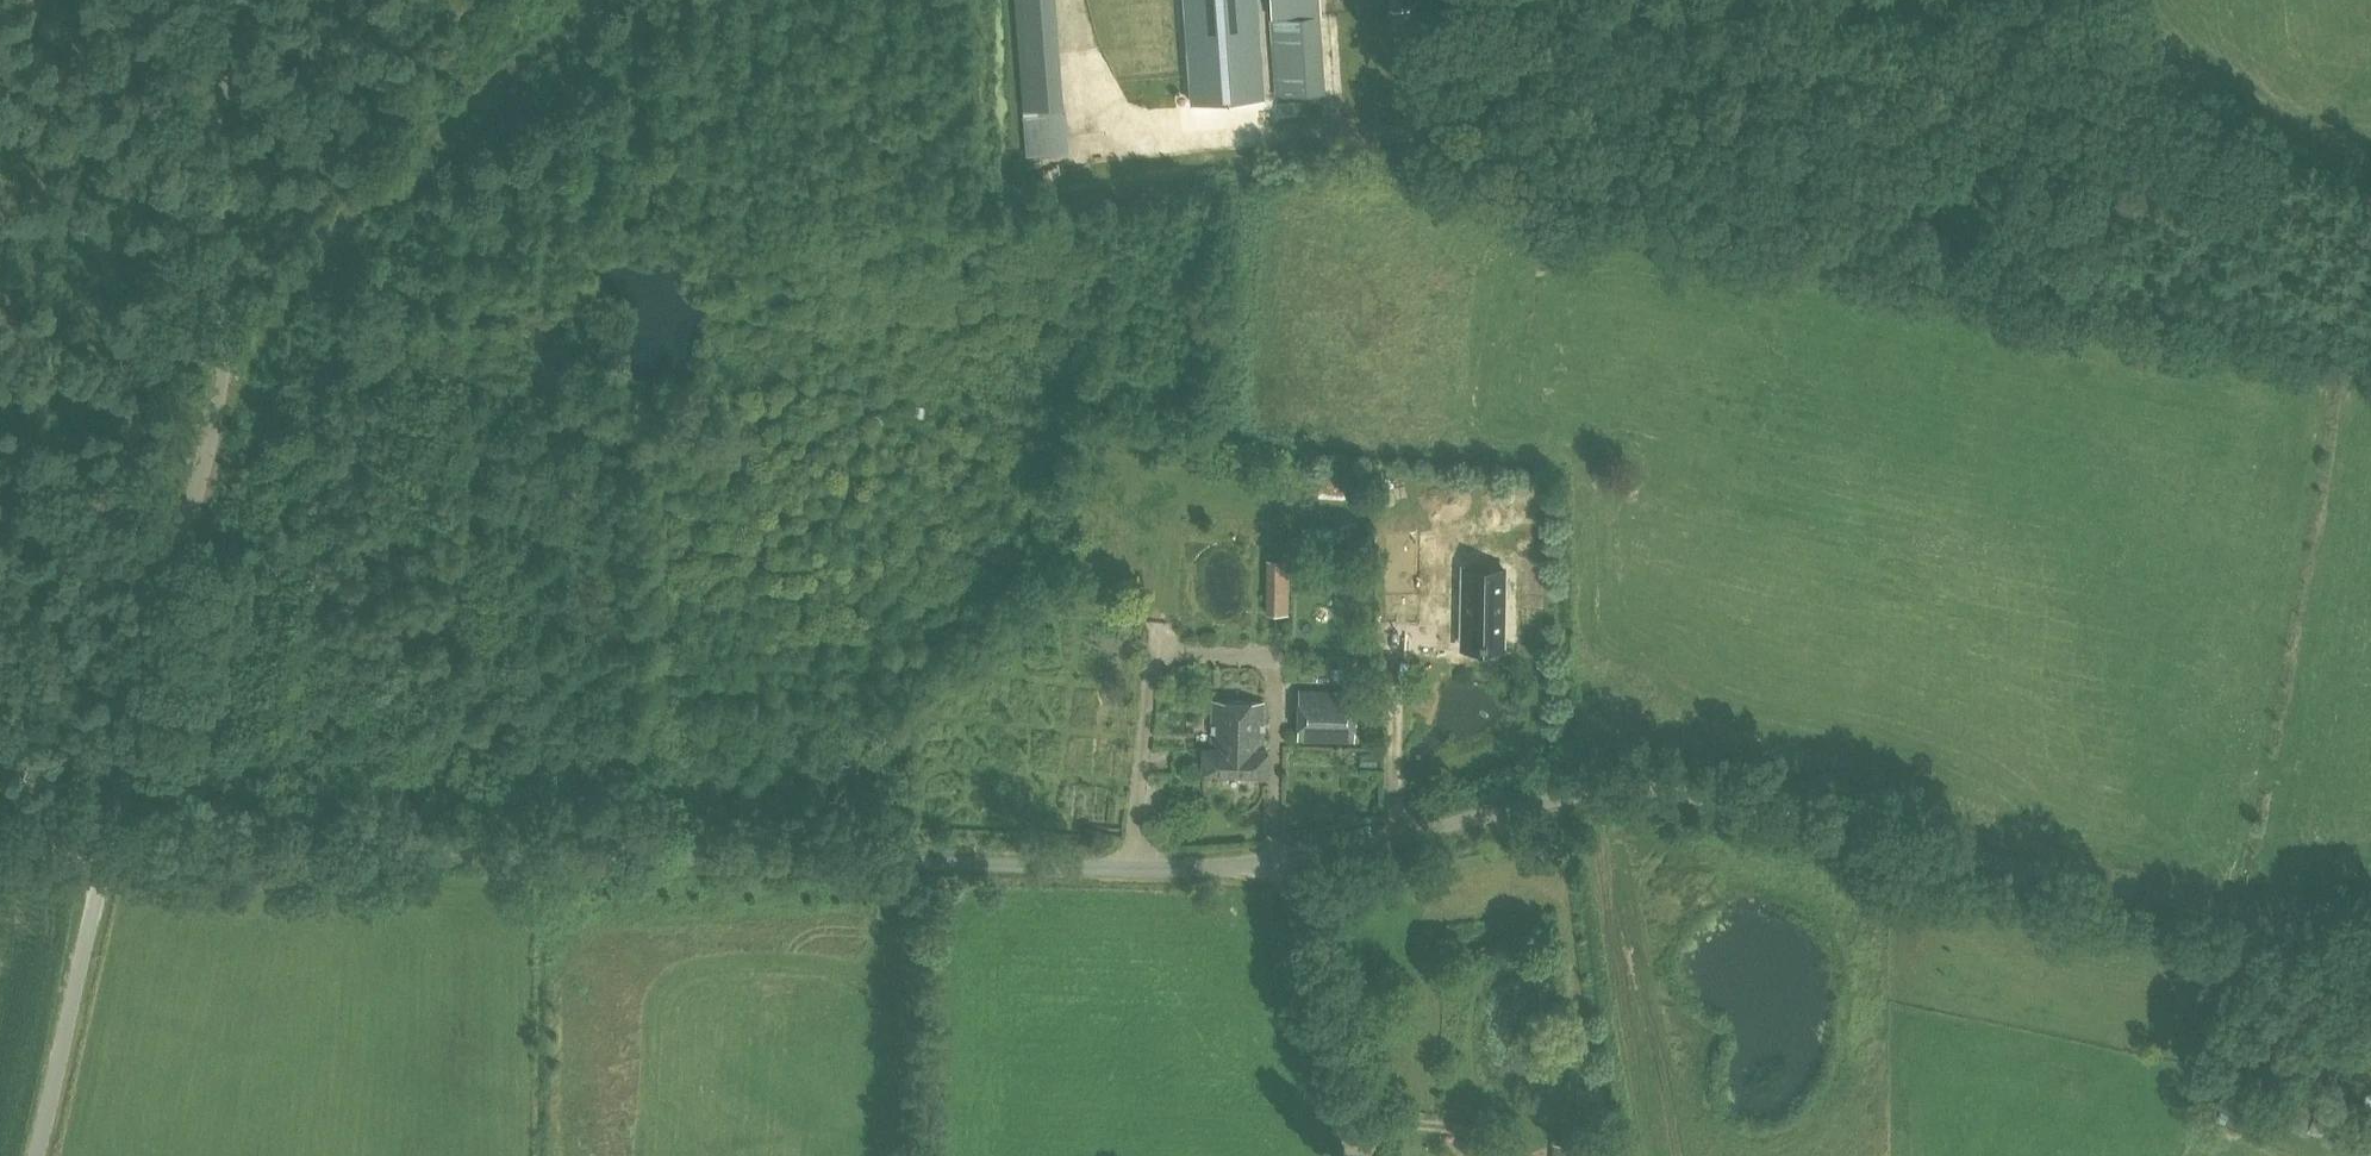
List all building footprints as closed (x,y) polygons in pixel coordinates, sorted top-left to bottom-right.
[(1019,61),(1020,70),(1018,70),(1022,105),(1024,105),(1025,114),(1022,114),(1025,154),(1069,150),(1066,112),(1061,113),(1060,101),(1064,100),(1061,67),(1059,67),(1058,58),(1060,58),(1055,0),(1015,0),(1019,61)] [(1186,101),(1257,96),(1249,0),(1178,0),(1186,101)] [(1271,12),(1318,11),(1317,0),(1270,0),(1271,12)] [(1410,0),(1388,0),(1388,10),(1411,9),(1410,0)] [(1270,16),(1275,74),(1276,94),(1316,91),(1312,13),(1303,13),(1270,16)] [(1503,638),(1504,564),(1464,563),(1463,638),(1503,638)] [(1298,738),(1354,740),(1356,688),(1299,686),(1298,738)] [(1213,698),(1212,746),(1205,746),(1204,769),(1267,771),(1267,747),(1263,747),(1264,700),(1213,698)] [(1077,862),(1078,847),(1057,846),(1056,861),(1077,862)] [(2234,1108),(2241,1091),(2227,1084),(2219,1101),(2234,1108)] [(1559,1155),(1586,1155),(1587,1142),(1559,1141),(1559,1155)]
